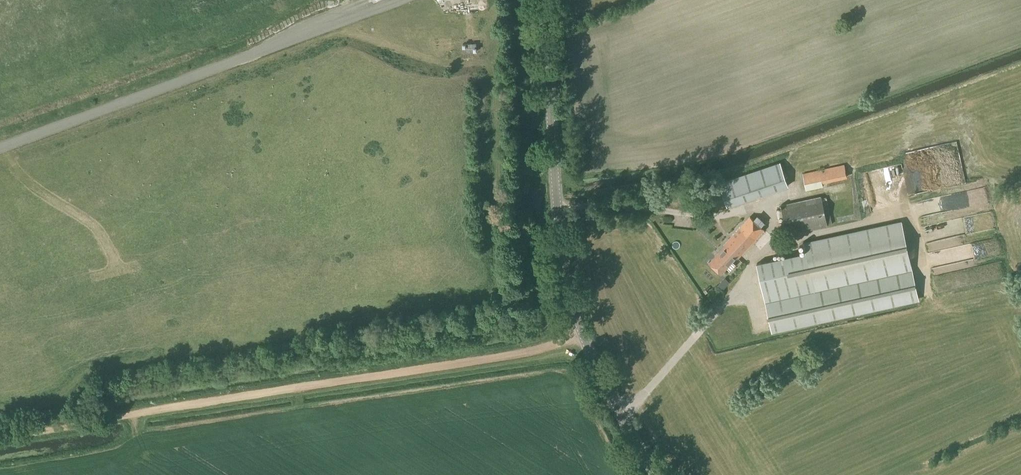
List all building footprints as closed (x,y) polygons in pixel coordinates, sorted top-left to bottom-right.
[(469,45),(470,53),(480,53),(480,44),(469,45)] [(712,210),(727,205),(727,206),(728,206),(788,186),(780,162),(719,183),(721,188),(706,193),(712,210)] [(846,177),(844,165),(803,174),(806,190),(823,186),(822,182),(846,177)] [(865,180),(884,207),(908,190),(902,180),(899,182),(892,173),(886,178),(880,169),(865,180)] [(788,234),(827,226),(821,197),(782,206),(788,234)] [(765,222),(757,215),(753,219),(750,216),(724,243),(726,245),(709,263),(721,273),(737,256),(739,257),(765,230),(761,227),(765,222)] [(901,221),(803,243),(805,252),(756,263),(772,333),(919,300),(901,221)] [(936,223),(937,233),(939,233),(939,240),(955,238),(954,221),(936,223)] [(934,250),(935,256),(974,250),(973,243),(934,250)]
